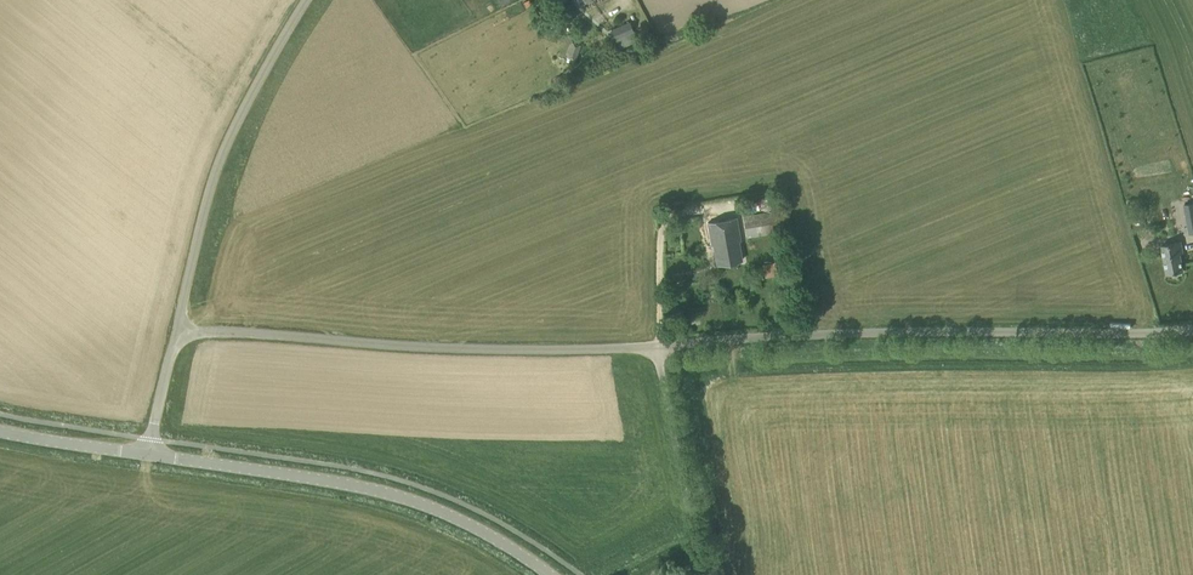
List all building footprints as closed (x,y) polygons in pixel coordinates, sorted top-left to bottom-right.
[(614,39),(633,32),(629,22),(610,30),(614,39)] [(575,62),(580,47),(570,44),(566,60),(575,62)] [(1183,204),(1186,219),(1192,218),(1192,202),(1183,204)] [(742,260),(739,240),(740,239),(736,217),(707,222),(711,245),(713,245),(717,264),(742,260)] [(1167,274),(1183,271),(1180,253),(1183,253),(1181,242),(1162,246),(1167,274)] [(775,263),(763,265),(765,275),(777,273),(775,263)]
